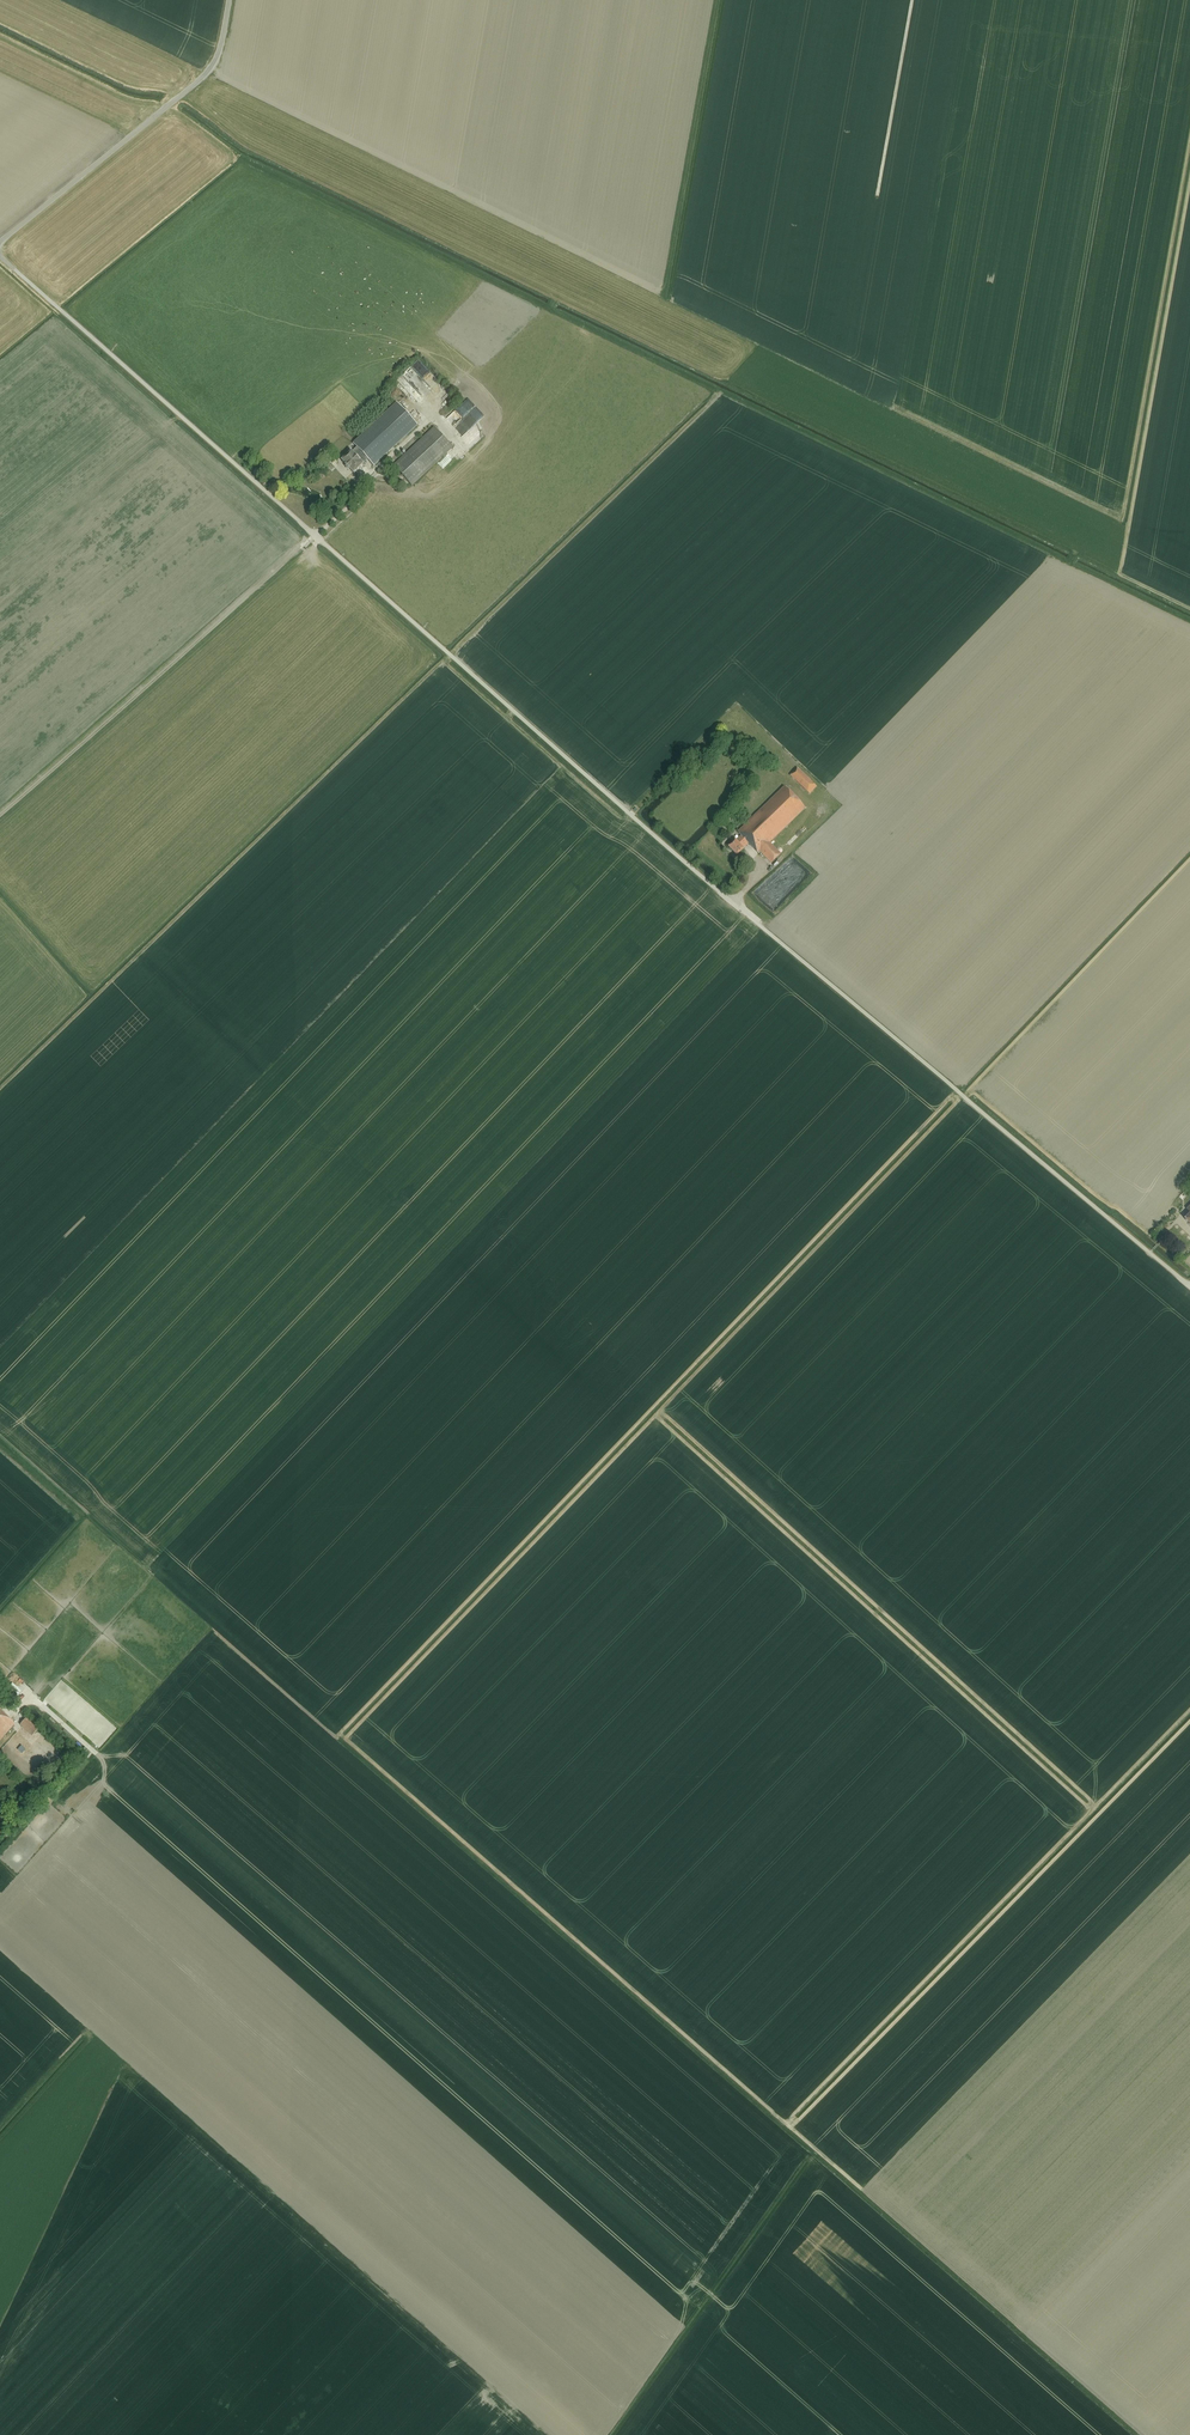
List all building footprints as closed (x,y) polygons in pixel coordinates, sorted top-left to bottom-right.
[(425,397),(434,388),(436,391),(441,386),(419,361),(405,374),(425,397)] [(374,467),(417,425),(397,403),(353,444),(358,449),(353,454),(352,452),(343,461),(354,474),(364,465),(363,464),(367,459),(374,467)] [(412,485),(453,448),(434,427),(393,465),(412,485)] [(810,795),(818,787),(798,769),(791,776),(810,795)] [(742,836),(738,841),(737,840),(729,847),(738,856),(745,849),(744,848),(749,843),(759,854),(761,852),(772,863),(781,854),(771,843),(806,808),(785,787),(739,833),(742,836)] [(785,876),(781,880),(780,879),(775,879),(770,885),(770,888),(773,891),(773,897),(775,899),(774,901),(776,900),(776,902),(780,902),(804,875),(801,876),(799,874),(801,871),(794,872),(796,870),(788,871),(785,874),(785,876)] [(14,1723),(0,1710),(0,1740),(14,1725),(14,1723)] [(33,1736),(39,1729),(26,1718),(20,1725),(33,1736)]
